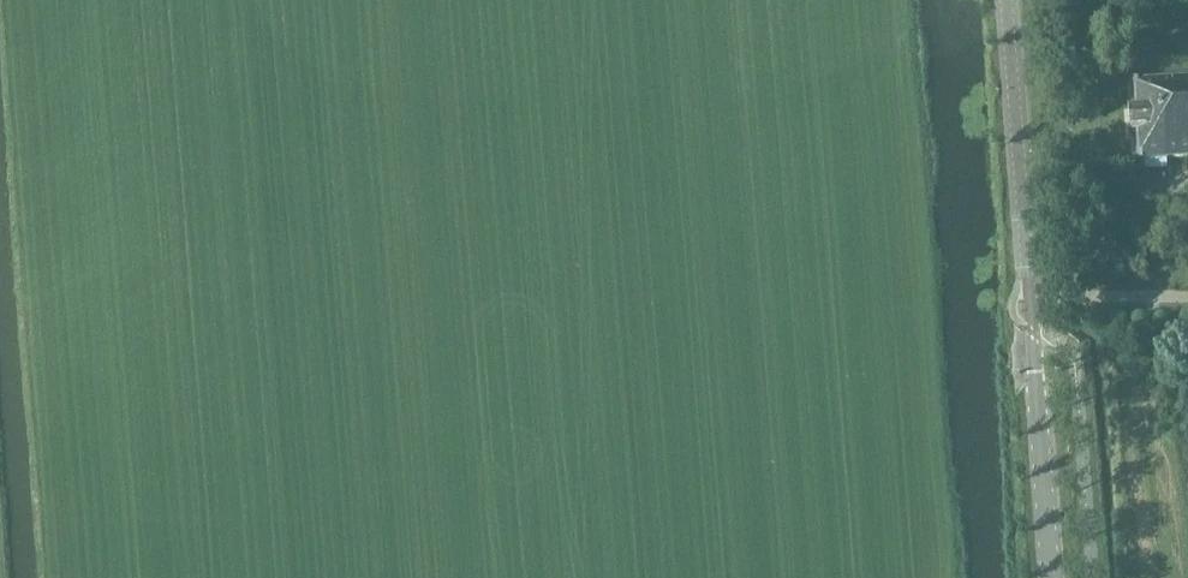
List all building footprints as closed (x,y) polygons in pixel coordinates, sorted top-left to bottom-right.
[(1136,82),(1137,114),(1132,115),(1131,115),(1133,133),(1138,133),(1140,160),(1187,157),(1187,79),(1136,82)]
